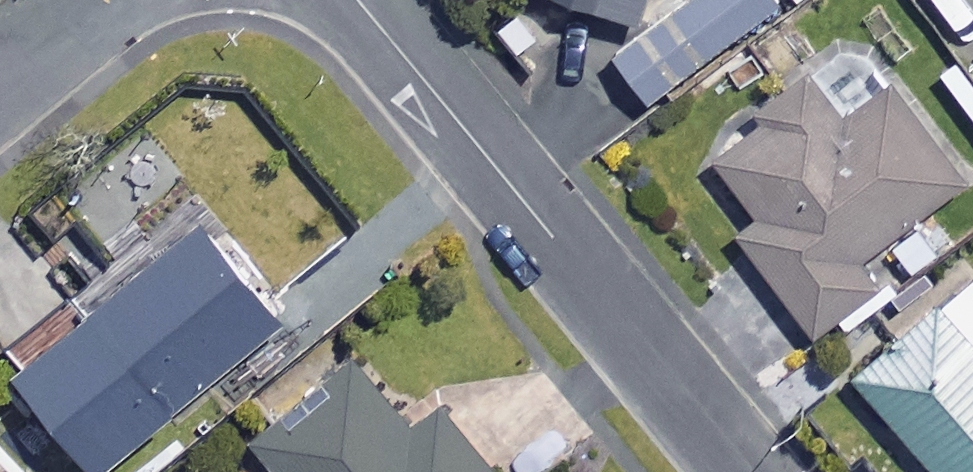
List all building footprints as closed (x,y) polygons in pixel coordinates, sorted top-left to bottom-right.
[(630,17),(636,0),(582,0),(630,17)] [(639,24),(674,71),(768,0),(671,0),(639,24)] [(834,115),(798,67),(745,108),(752,117),(705,153),(751,213),(730,228),(805,327),(874,275),(856,251),(955,175),(882,79),(834,115)] [(284,315),(211,227),(28,379),(101,467),(284,315)] [(965,270),(847,373),(933,471),(972,471),(972,279),(965,270)] [(351,362),(251,445),(273,471),(491,471),(430,399),(402,423),(351,362)]
